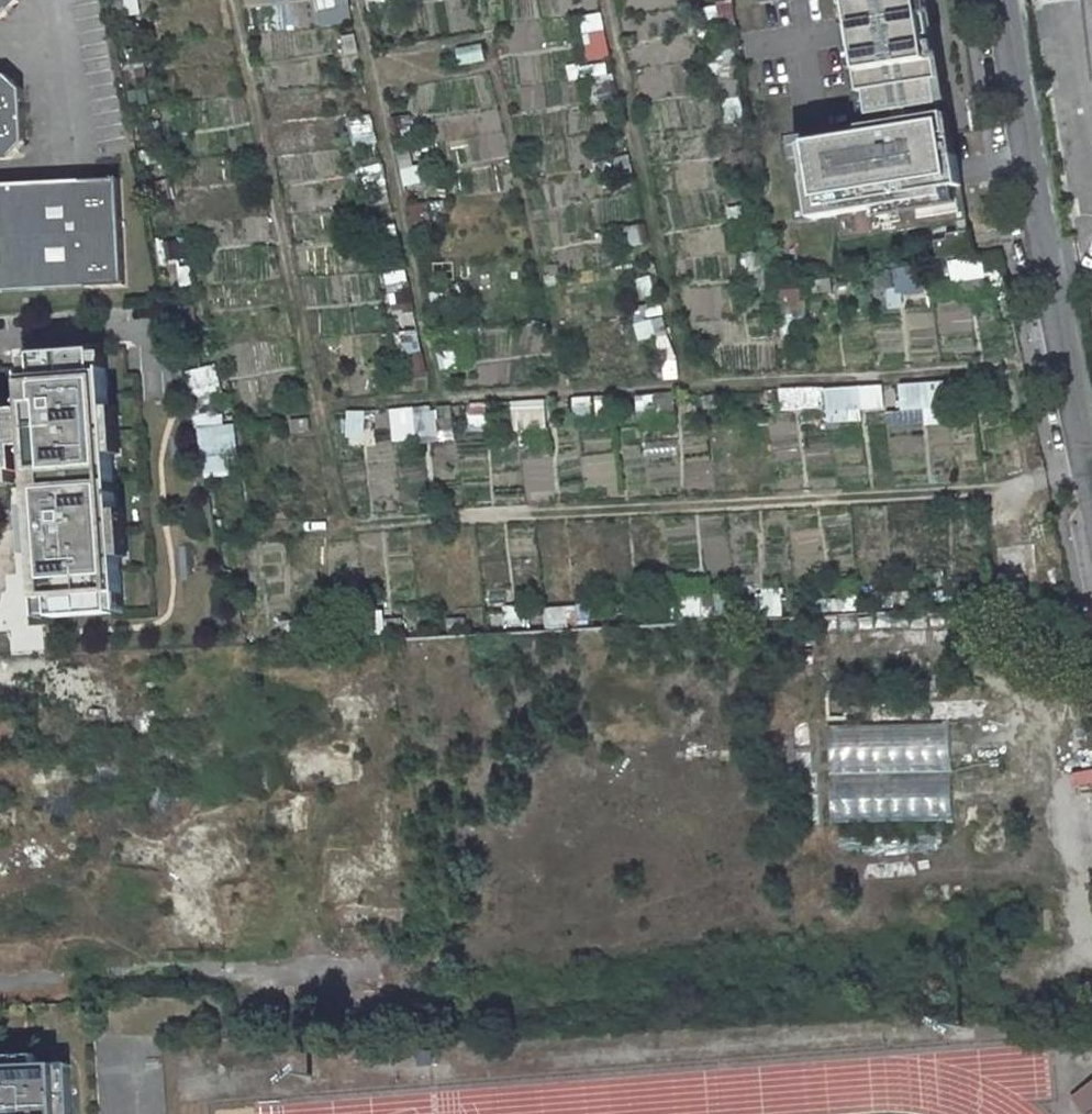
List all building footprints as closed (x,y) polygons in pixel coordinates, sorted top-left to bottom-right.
[(4,15),(18,0),(0,0),(0,16),(4,15)] [(846,76),(848,76),(855,116),(870,114),(871,115),(940,104),(948,102),(944,79),(941,80),(938,59),(941,58),(938,36),(934,37),(931,16),(934,15),(931,0),(834,0),(846,76)] [(711,27),(736,25),(734,1),(709,3),(711,27)] [(590,58),(609,54),(606,37),(587,40),(590,58)] [(460,66),(485,60),(482,43),(456,48),(460,66)] [(345,78),(364,74),(359,54),(340,59),(345,78)] [(738,79),(735,61),(708,63),(709,83),(738,79)] [(13,157),(27,141),(24,87),(8,72),(0,73),(0,158),(13,157)] [(602,103),(618,99),(615,80),(596,85),(602,103)] [(357,137),(375,133),(372,114),(353,118),(357,137)] [(842,241),(968,220),(962,186),(953,134),(950,134),(947,114),(862,128),(781,141),(794,222),(812,219),(813,219),(838,215),(842,241)] [(394,137),(412,134),(409,117),(391,119),(394,137)] [(474,137),(479,161),(507,156),(503,132),(474,137)] [(618,180),(635,176),(631,158),(614,162),(618,180)] [(404,186),(420,182),(418,165),(400,168),(404,186)] [(358,172),(363,190),(380,185),(375,168),(358,172)] [(128,282),(122,175),(0,183),(0,290),(128,282)] [(409,208),(413,224),(431,219),(426,203),(409,208)] [(742,212),(745,230),(758,228),(755,210),(742,212)] [(632,247),(649,242),(645,224),(628,228),(632,247)] [(935,241),(938,258),(974,254),(970,230),(946,234),(946,239),(935,241)] [(951,272),(970,270),(968,261),(950,263),(951,272)] [(910,276),(908,266),(879,273),(884,291),(902,287),(901,278),(910,276)] [(751,289),(764,288),(762,270),(749,272),(751,289)] [(643,298),(660,294),(656,276),(638,280),(643,298)] [(826,299),(845,296),(842,278),(823,281),(826,299)] [(782,304),(801,302),(800,286),(781,286),(782,304)] [(396,316),(415,312),(411,295),(392,298),(396,316)] [(1006,314),(1014,312),(1011,299),(1003,300),(1006,314)] [(675,357),(671,338),(654,341),(657,360),(675,357)] [(461,367),(457,349),(438,354),(442,371),(461,367)] [(31,446),(33,474),(44,473),(45,486),(35,487),(36,508),(39,555),(42,601),(53,600),(55,616),(55,619),(116,614),(116,613),(114,596),(125,595),(122,558),(119,511),(118,494),(107,494),(106,483),(117,483),(109,372),(98,373),(97,354),(97,350),(36,355),(37,359),(37,378),(26,379),(28,397),(31,397),(32,403),(28,404),(29,411),(0,412),(0,474),(17,473),(22,472),(20,447),(31,446)] [(409,374),(426,371),(423,351),(404,356),(409,374)] [(98,373),(109,372),(108,353),(97,354),(98,373)] [(25,360),(26,379),(37,378),(37,359),(25,360)] [(665,379),(679,378),(677,359),(664,360),(665,379)] [(217,365),(188,370),(192,395),(221,390),(217,365)] [(862,401),(861,382),(844,384),(845,403),(862,401)] [(966,398),(985,396),(984,382),(966,383),(966,398)] [(800,404),(801,387),(781,387),(782,405),(800,404)] [(896,389),(897,405),(915,404),(914,388),(896,389)] [(676,413),(676,393),(655,394),(656,414),(676,413)] [(595,415),(614,414),(613,396),(594,397),(595,415)] [(528,422),(546,420),(546,401),(526,402),(528,422)] [(470,425),(489,424),(488,404),(469,405),(470,425)] [(431,418),(429,406),(411,408),(412,420),(431,418)] [(198,476),(232,476),(232,412),(198,412),(198,476)] [(353,425),(366,424),(365,412),(353,412),(353,425)] [(644,442),(645,456),(679,455),(678,440),(644,442)] [(18,485),(17,473),(0,474),(0,485),(18,485)] [(33,474),(35,487),(45,486),(44,473),(33,474)] [(118,494),(117,483),(106,483),(107,494),(118,494)] [(28,509),(31,556),(39,555),(36,508),(28,509)] [(119,511),(122,558),(131,557),(127,510),(119,511)] [(1035,550),(992,553),(996,597),(1039,593),(1035,550)] [(892,590),(893,609),(910,608),(909,589),(892,590)] [(723,602),(723,592),(705,593),(705,603),(723,602)] [(769,593),(770,614),(786,613),(785,593),(769,593)] [(116,613),(127,611),(125,595),(114,596),(116,613)] [(830,598),(831,610),(849,609),(848,597),(830,598)] [(44,617),(55,616),(53,600),(42,601),(44,617)] [(664,611),(663,601),(646,602),(647,612),(664,611)] [(723,614),(723,602),(705,603),(705,615),(723,614)] [(509,606),(510,632),(532,631),(530,605),(509,606)] [(598,625),(597,605),(579,605),(580,626),(598,625)] [(549,627),(579,626),(578,606),(548,607),(549,627)] [(664,621),(664,611),(647,612),(647,622),(664,621)] [(452,619),(453,631),(471,630),(470,618),(452,619)] [(864,731),(834,732),(837,821),(922,818),(921,772),(882,773),(881,745),(865,746),(864,731)] [(1091,784),(1091,770),(1074,772),(1076,786),(1091,784)] [(10,1067),(37,1066),(37,1056),(9,1057),(10,1067)] [(69,1064),(37,1066),(10,1067),(0,1067),(0,1113),(71,1113),(69,1064)] [(1072,1096),(1086,1113),(1091,1113),(1091,1082),(1072,1096)]
